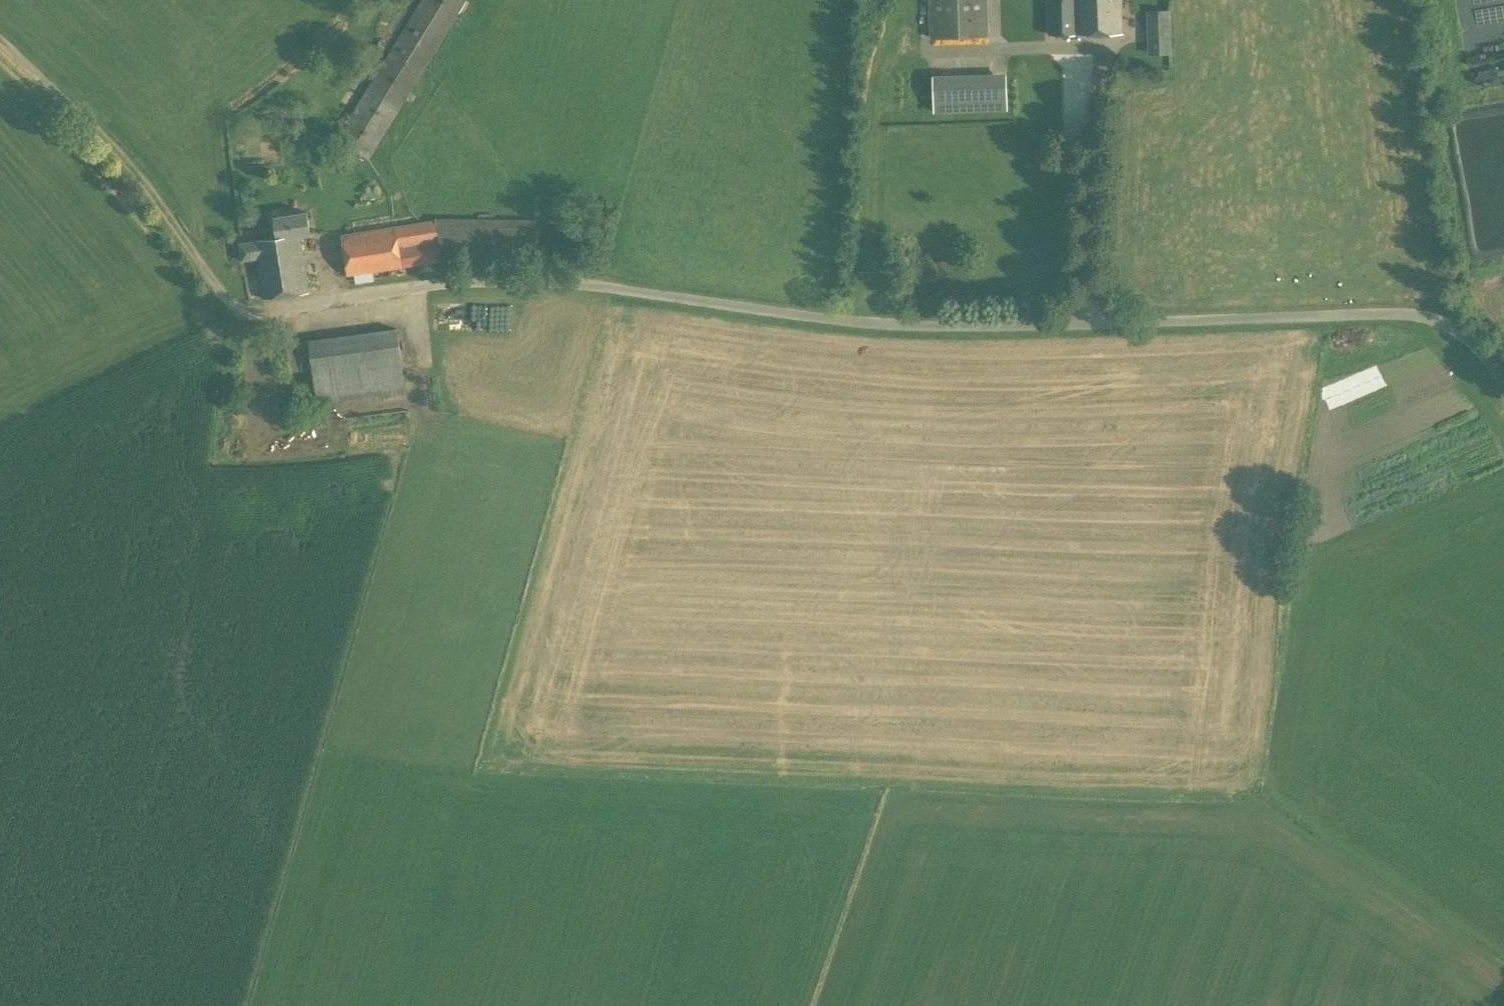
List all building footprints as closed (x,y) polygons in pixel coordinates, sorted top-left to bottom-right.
[(336,139),(368,160),(406,99),(412,103),(416,96),(410,92),(467,0),(421,0),(336,139)] [(934,39),(988,37),(987,0),(932,0),(932,20),(933,20),(934,39)] [(1049,35),(1075,34),(1122,33),(1121,0),(1047,0),(1049,35)] [(1171,38),(1170,9),(1147,9),(1147,38),(1171,38)] [(930,110),(1004,107),(1003,70),(928,73),(930,110)] [(274,216),(278,236),(238,242),(241,261),(256,259),(263,300),(310,293),(301,235),(311,233),(307,211),(274,216)] [(435,217),(435,220),(341,234),(347,276),(355,275),(356,283),(374,280),(373,272),(442,261),(535,262),(536,219),(435,217)] [(398,327),(308,339),(309,340),(286,343),(289,372),(312,369),(317,404),(406,392),(398,327)]
